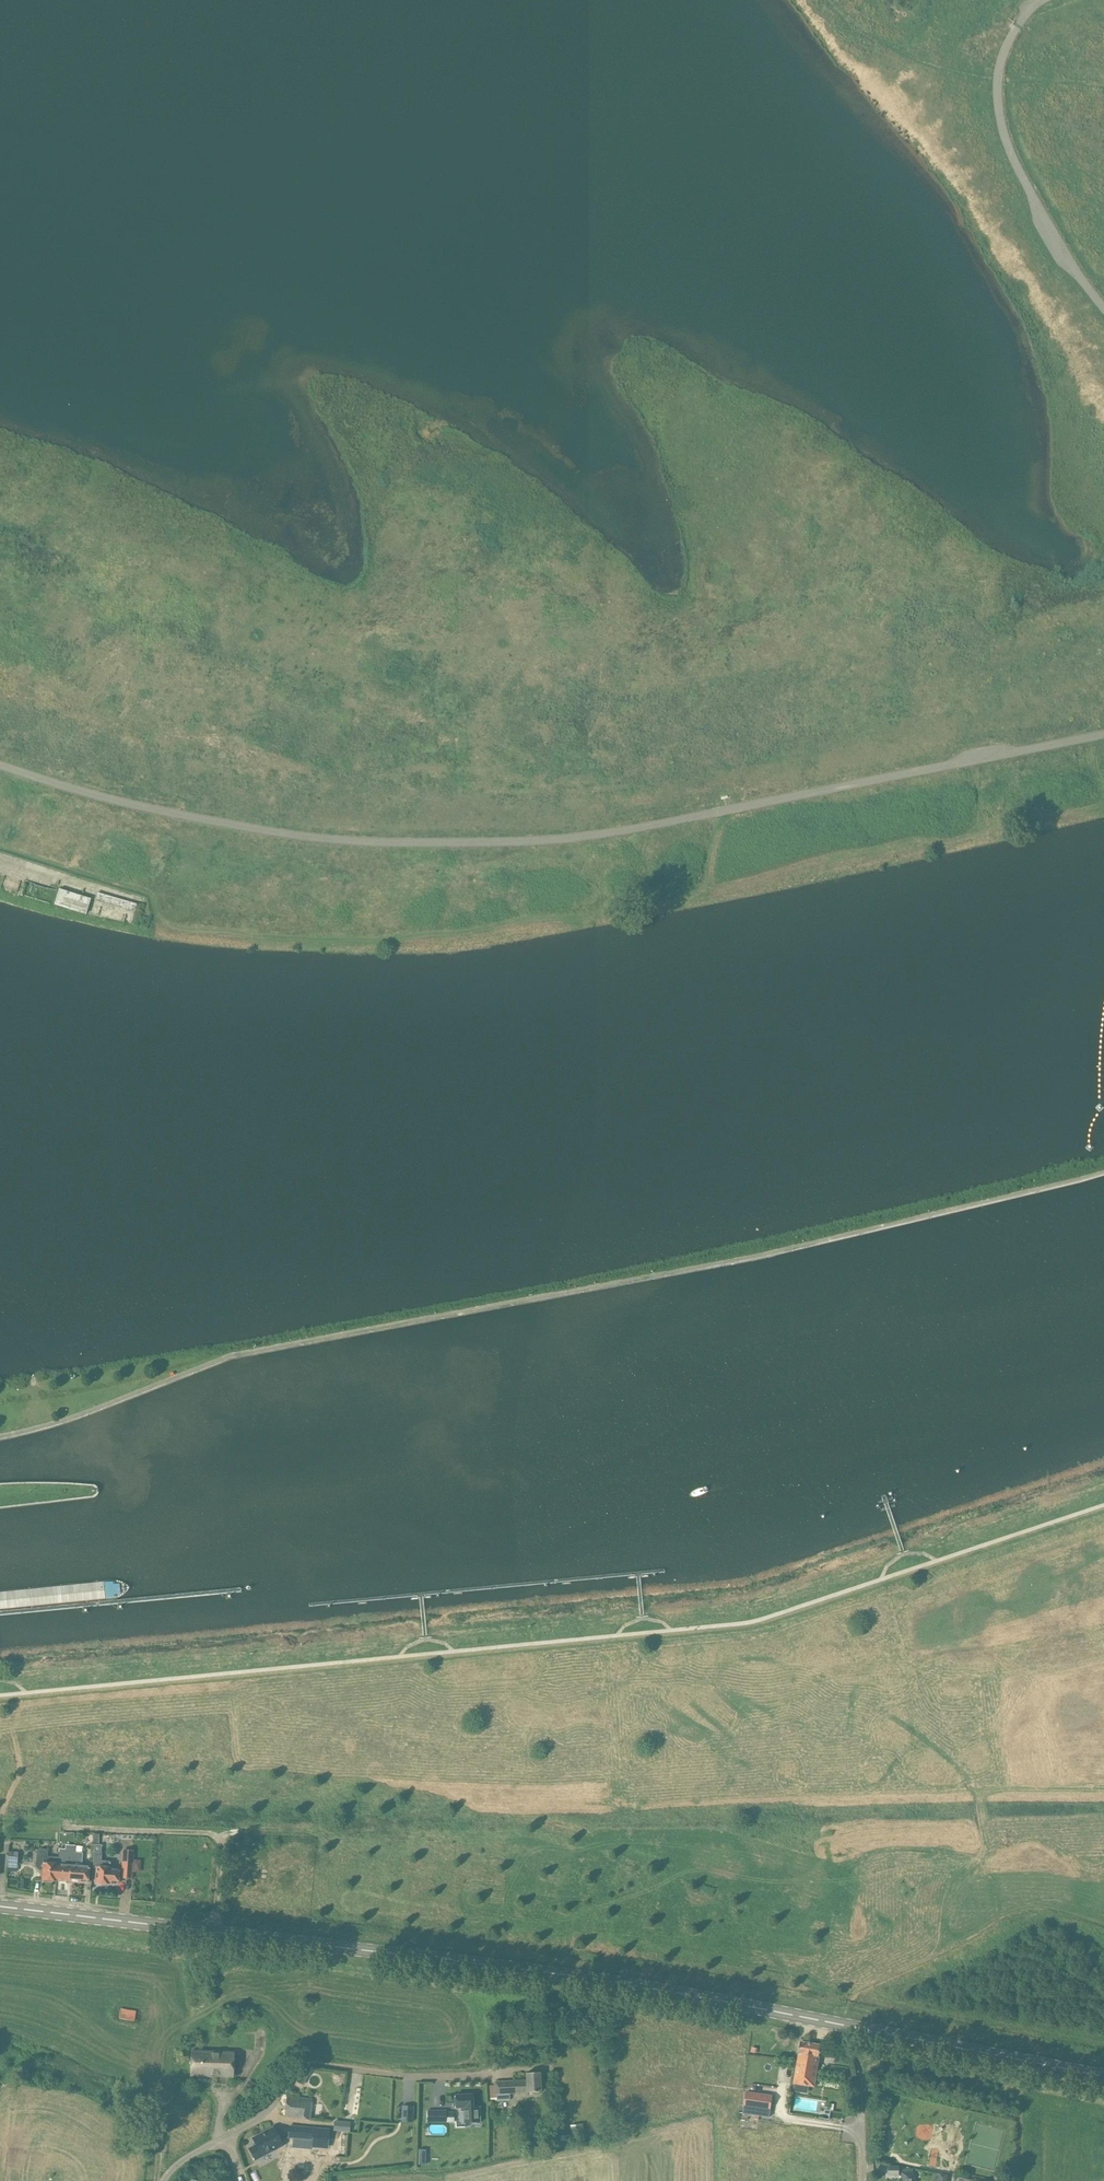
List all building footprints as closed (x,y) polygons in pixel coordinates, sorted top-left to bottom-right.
[(22,881),(0,874),(0,886),(19,892),(22,881)] [(60,889),(55,905),(85,915),(90,899),(60,889)] [(96,893),(94,902),(139,913),(141,904),(96,893)] [(144,1857),(144,1843),(135,1843),(135,1857),(144,1857)] [(57,1864),(56,1881),(57,1881),(69,1882),(71,1855),(74,1855),(75,1853),(75,1846),(66,1846),(66,1850),(59,1850),(58,1858),(58,1864),(57,1864)] [(37,1852),(36,1867),(39,1870),(42,1870),(42,1880),(56,1881),(57,1864),(58,1864),(58,1858),(53,1857),(46,1857),(47,1853),(44,1850),(40,1850),(37,1852)] [(133,1851),(123,1850),(121,1878),(131,1879),(133,1851)] [(18,1852),(10,1852),(8,1870),(16,1871),(18,1852)] [(71,1855),(69,1882),(82,1883),(88,1883),(89,1868),(88,1868),(88,1867),(83,1866),(82,1866),(83,1854),(75,1853),(74,1855),(71,1855)] [(112,1861),(93,1860),(92,1868),(97,1869),(95,1883),(101,1884),(102,1885),(106,1886),(107,1884),(109,1884),(109,1883),(118,1884),(119,1868),(111,1868),(112,1861)] [(20,1889),(26,1890),(28,1881),(21,1880),(20,1889)] [(135,2011),(121,2008),(119,2018),(134,2021),(135,2011)] [(821,2045),(801,2042),(799,2052),(794,2084),(814,2087),(821,2045)] [(234,2053),(191,2051),(190,2075),(233,2077),(234,2053)] [(541,2092),(539,2072),(526,2073),(526,2080),(496,2081),(497,2094),(498,2094),(498,2101),(506,2100),(506,2094),(527,2092),(527,2093),(541,2092)] [(249,2080),(244,2088),(256,2096),(261,2088),(249,2080)] [(745,2107),(744,2114),(769,2118),(770,2110),(772,2096),(747,2092),(746,2100),(745,2107)] [(472,2107),(472,2094),(454,2095),(455,2108),(461,2108),(461,2111),(464,2111),(464,2123),(472,2123),(481,2122),(480,2106),(472,2107)] [(312,2099),(287,2096),(285,2116),(309,2119),(310,2110),(312,2099)] [(413,2106),(402,2106),(401,2121),(412,2122),(413,2106)] [(446,2122),(446,2111),(427,2111),(427,2122),(446,2122)] [(335,2121),(334,2130),(349,2132),(350,2122),(335,2121)] [(571,2135),(560,2136),(561,2141),(570,2141),(570,2140),(582,2140),(583,2139),(583,2124),(575,2125),(575,2129),(571,2130),(571,2135)] [(329,2129),(289,2125),(288,2138),(312,2140),(311,2147),(328,2149),(329,2129)] [(282,2146),(273,2128),(253,2138),(256,2145),(249,2149),(256,2160),(282,2146)] [(308,2166),(304,2169),(304,2174),(314,2173),(313,2166),(308,2166)] [(899,2167),(888,2166),(888,2176),(899,2176),(899,2167)] [(624,2171),(623,2180),(636,2180),(637,2172),(635,2172),(626,2171),(624,2171)] [(913,2173),(903,2173),(903,2180),(914,2180),(913,2173)]
